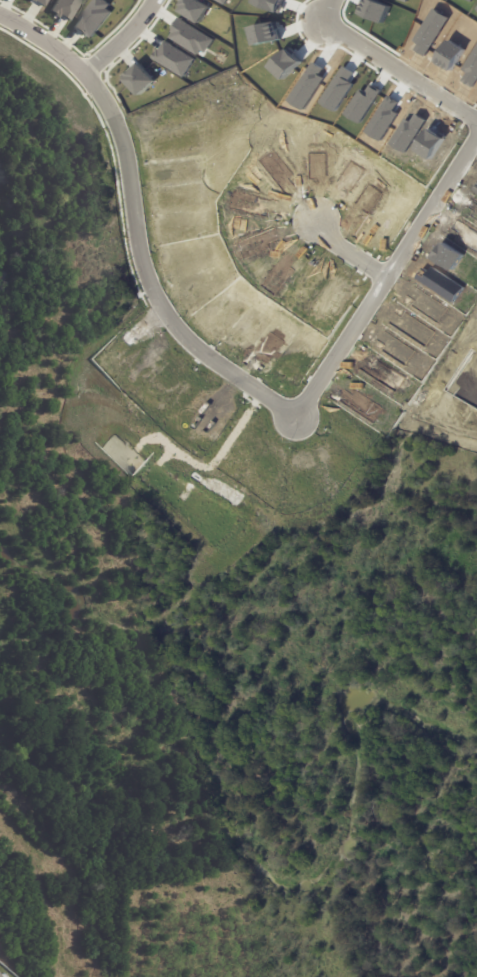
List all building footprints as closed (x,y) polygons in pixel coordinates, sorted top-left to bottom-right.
[(48,0),(30,0),(43,8),(48,0)] [(68,22),(82,0),(56,0),(49,11),(68,22)] [(103,0),(91,0),(74,30),(92,40),(112,5),(103,0)] [(169,36),(200,57),(211,40),(180,19),(169,36)] [(183,78),(194,60),(164,42),(153,60),(183,78)] [(123,79),(140,97),(156,82),(139,63),(123,79)]
